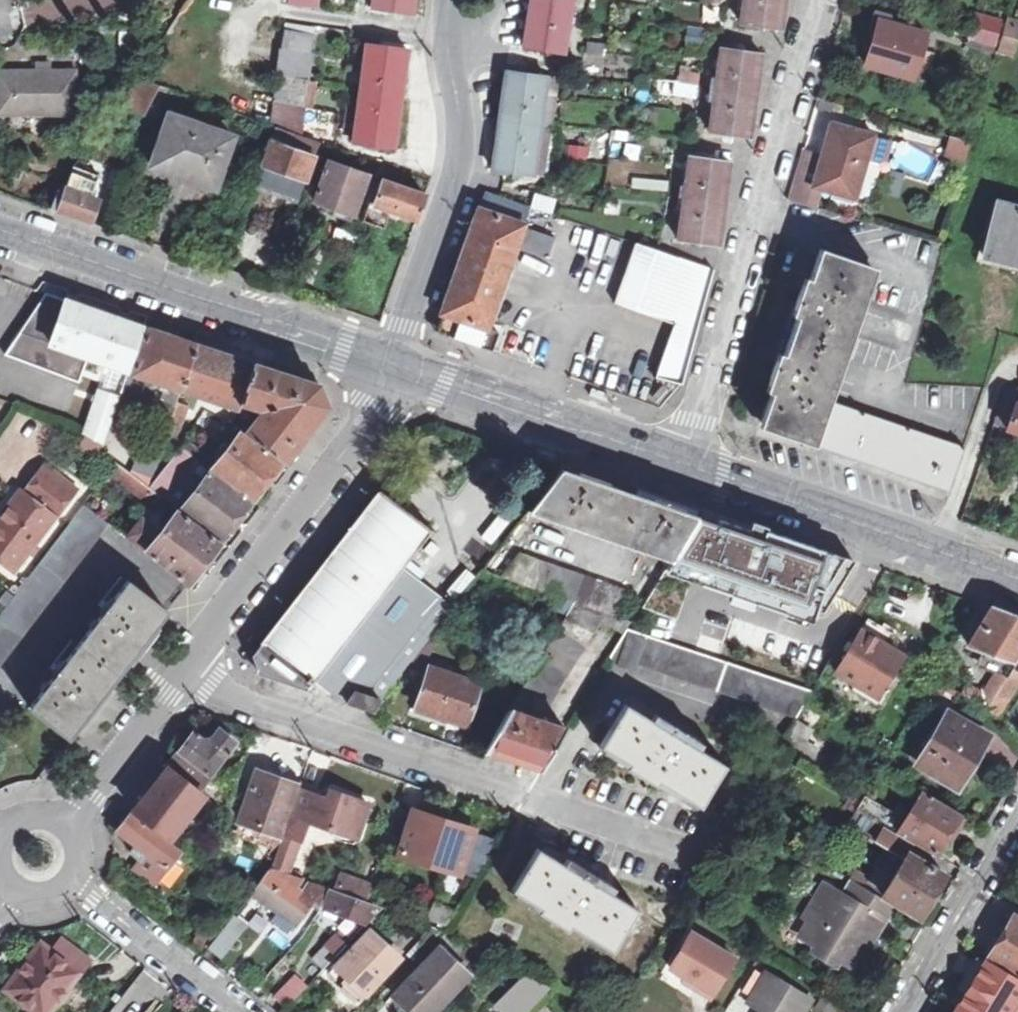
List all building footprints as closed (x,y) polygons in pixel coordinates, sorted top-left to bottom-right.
[(288,5),(314,8),(315,0),(288,0),(288,5)] [(371,15),(392,17),(392,13),(410,16),(413,0),(373,0),(371,15)] [(532,7),(573,14),(576,0),(534,0),(532,7)] [(786,0),(748,0),(744,27),(763,30),(764,25),(783,26),(786,0)] [(566,63),(573,14),(532,7),(525,52),(546,56),(546,59),(566,63)] [(978,18),(975,27),(1004,36),(1007,26),(978,18)] [(869,44),(871,45),(875,46),(870,65),(914,78),(928,35),(878,19),(869,44)] [(1009,27),(1017,29),(1017,22),(1011,21),(1009,27)] [(285,35),(311,39),(313,31),(285,26),(285,35)] [(975,27),(972,38),(1001,47),(1004,36),(975,27)] [(1017,49),(1017,29),(1009,27),(1004,47),(1017,52),(1017,49)] [(679,44),(704,44),(704,29),(679,29),(679,44)] [(311,39),(285,35),(283,49),(310,53),(311,39)] [(722,42),(716,87),(755,92),(761,51),(742,49),(742,45),(722,42)] [(360,94),(400,101),(407,46),(386,43),(385,49),(366,46),(360,94)] [(1016,58),(1017,52),(1004,47),(1002,54),(1016,58)] [(310,53),(283,49),(281,68),(308,72),(307,67),(310,53)] [(280,76),(307,80),(308,72),(281,68),(280,76)] [(540,129),(547,77),(527,74),(526,70),(509,68),(501,123),(540,129)] [(658,93),(695,97),(698,71),(677,68),(675,79),(660,77),(658,93)] [(0,72),(0,97),(0,114),(77,113),(76,70),(0,72)] [(306,89),(307,80),(280,76),(279,84),(306,89)] [(547,77),(540,129),(552,131),(560,80),(547,77)] [(145,112),(159,85),(141,79),(124,102),(145,112)] [(306,89),(279,84),(277,101),(304,106),(306,89)] [(749,134),(755,92),(716,87),(709,134),(727,137),(728,132),(749,134)] [(393,155),(400,101),(360,94),(354,143),(373,146),(372,151),(393,155)] [(277,101),(275,118),(301,122),(304,106),(277,101)] [(183,179),(201,126),(170,116),(153,168),(183,179)] [(301,122),(275,118),(274,126),(278,128),(300,135),(301,122)] [(540,129),(501,123),(493,176),(512,179),(513,174),(533,176),(540,129)] [(871,156),(877,139),(878,136),(836,123),(817,185),(858,198),(871,156)] [(233,137),(201,126),(183,179),(214,190),(233,137)] [(273,143),(314,157),(319,142),(310,139),(300,135),(278,128),(273,143)] [(609,131),(609,157),(631,156),(630,130),(609,131)] [(975,143),(954,137),(948,158),(969,165),(975,143)] [(893,145),(877,139),(871,156),(888,162),(893,145)] [(305,181),(314,157),(273,143),(265,167),(305,181)] [(691,150),(684,195),(723,200),(728,160),(709,157),(710,153),(691,150)] [(380,178),(385,166),(352,154),(347,167),(329,161),(315,200),(337,208),(335,214),(353,220),(369,175),(380,178)] [(396,169),(385,166),(380,178),(382,179),(373,202),(371,202),(364,222),(387,230),(394,211),(418,220),(427,195),(392,182),(396,169)] [(305,181),(265,167),(258,187),(299,200),(305,181)] [(74,168),(67,190),(92,198),(100,177),(74,168)] [(92,198),(67,190),(65,195),(59,193),(54,209),(93,222),(100,201),(92,198)] [(481,349),(483,342),(515,247),(546,256),(553,235),(523,224),(529,205),(508,198),(489,192),(438,334),(481,349)] [(554,213),(556,196),(531,193),(529,211),(554,213)] [(723,200),(684,195),(677,242),(695,245),(697,239),(717,242),(723,200)] [(999,204),(985,256),(1017,265),(1017,209),(999,204)] [(332,228),(330,239),(352,244),(354,232),(332,228)] [(785,313),(777,334),(841,355),(871,264),(809,243),(798,274),(792,272),(779,311),(785,313)] [(658,308),(674,314),(693,321),(710,267),(677,255),(660,250),(646,245),(627,304),(656,314),(658,308)] [(55,345),(80,354),(94,310),(45,293),(11,341),(52,356),(55,345)] [(142,327),(94,310),(80,354),(84,355),(128,371),(142,327)] [(673,386),(693,321),(674,314),(653,379),(673,386)] [(165,384),(180,389),(195,345),(147,329),(133,373),(157,382),(156,386),(163,388),(165,384)] [(750,424),(812,445),(826,402),(841,355),(777,334),(772,349),(767,347),(753,385),(759,387),(751,410),(747,423),(750,424)] [(52,356),(11,341),(3,353),(76,380),(84,355),(80,354),(55,345),(52,356)] [(483,342),(481,349),(501,355),(503,348),(483,342)] [(251,364),(195,345),(180,389),(236,408),(237,405),(251,364)] [(251,364),(237,405),(259,413),(244,435),(282,464),(318,417),(324,409),(315,387),(292,379),(251,364)] [(124,378),(120,391),(153,403),(158,390),(124,378)] [(608,396),(587,389),(584,398),(605,405),(608,396)] [(96,391),(82,433),(104,445),(119,398),(96,391)] [(1007,428),(1017,432),(1017,394),(1013,409),(1007,428)] [(148,442),(161,447),(175,405),(161,400),(148,442)] [(853,459),(868,417),(826,402),(812,445),(831,452),(853,459)] [(188,409),(175,405),(161,447),(174,452),(188,409)] [(1007,428),(1013,409),(1003,406),(996,424),(1007,428)] [(868,417),(853,459),(873,466),(896,474),(950,492),(964,449),(868,417)] [(211,471),(253,503),(267,484),(281,465),(239,435),(231,445),(226,442),(216,456),(220,459),(211,471)] [(534,444),(531,453),(552,460),(555,451),(534,444)] [(180,450),(148,490),(161,499),(192,459),(180,450)] [(161,499),(148,490),(147,489),(131,477),(115,464),(101,482),(147,516),(161,499)] [(0,513),(0,571),(8,577),(72,495),(39,470),(18,498),(14,495),(0,513)] [(569,475),(557,471),(528,510),(669,560),(694,518),(668,509),(636,498),(594,484),(569,475)] [(223,543),(250,507),(208,474),(181,511),(223,543)] [(429,531),(378,494),(251,661),(258,676),(302,690),(307,692),(314,683),(341,703),(371,714),(381,702),(365,696),(436,602),(397,573),(429,531)] [(0,613),(0,665),(108,527),(82,507),(1,611),(0,613)] [(145,521),(130,540),(189,587),(220,547),(178,515),(163,534),(145,521)] [(662,572),(639,610),(677,622),(692,576),(812,616),(820,590),(832,594),(852,561),(760,531),(757,540),(694,518),(669,560),(662,572)] [(482,570),(495,575),(531,526),(519,521),(482,570)] [(552,596),(572,604),(602,615),(611,619),(626,595),(517,553),(500,577),(552,596)] [(639,610),(662,572),(651,567),(618,622),(629,626),(639,610)] [(128,585),(29,712),(68,742),(168,617),(128,585)] [(546,610),(564,617),(572,604),(552,596),(546,610)] [(449,612),(436,602),(365,696),(381,702),(449,612)] [(602,615),(572,604),(564,617),(520,689),(533,698),(541,703),(545,705),(602,615)] [(1014,661),(1017,655),(1017,618),(1001,612),(990,609),(967,644),(1008,659),(1006,664),(1011,666),(1014,661)] [(865,624),(861,630),(886,646),(889,642),(891,640),(865,624)] [(872,695),(874,692),(889,670),(898,655),(886,646),(861,630),(850,646),(845,643),(841,648),(846,651),(834,670),(872,695)] [(638,666),(796,716),(814,688),(626,631),(610,659),(618,660),(616,668),(635,672),(638,666)] [(983,709),(997,717),(1017,682),(1017,670),(1011,666),(1003,678),(983,709)] [(476,684),(426,668),(413,708),(463,724),(476,684)] [(961,696),(983,709),(1003,678),(997,673),(982,694),(968,687),(961,696)] [(541,772),(546,763),(565,732),(523,717),(533,698),(520,689),(482,751),(541,772)] [(635,703),(631,709),(653,721),(657,716),(635,703)] [(653,721),(631,709),(626,706),(602,747),(630,763),(627,769),(657,786),(661,781),(701,805),(725,764),(700,748),(703,743),(657,716),(653,721)] [(946,714),(917,762),(956,786),(984,738),(946,714)] [(808,730),(796,722),(780,748),(805,763),(813,751),(801,743),(808,730)] [(193,737),(168,768),(201,791),(236,744),(221,733),(212,744),(203,744),(193,737)] [(132,815),(167,842),(200,797),(167,771),(132,815)] [(240,824),(282,838),(290,810),(296,792),(297,788),(255,775),(240,824)] [(308,814),(290,810),(282,838),(273,866),(271,869),(289,876),(305,823),(331,829),(332,824),(343,827),(347,834),(355,836),(365,802),(328,792),(325,800),(313,797),(308,814)] [(313,797),(296,792),(290,810),(308,814),(313,797)] [(932,855),(940,841),(956,814),(920,793),(905,819),(897,832),(932,855)] [(864,794),(854,809),(881,825),(890,810),(864,794)] [(180,851),(215,807),(200,797),(167,842),(180,851)] [(215,807),(180,851),(190,860),(229,811),(218,803),(215,807)] [(896,834),(881,825),(854,809),(845,824),(886,849),(896,834)] [(890,810),(881,825),(896,834),(897,832),(905,819),(890,810)] [(469,833),(410,813),(396,855),(454,875),(469,833)] [(956,814),(940,841),(945,844),(960,817),(956,814)] [(132,815),(117,834),(136,847),(133,850),(130,854),(139,861),(144,855),(165,870),(180,851),(167,842),(132,815)] [(547,847),(542,854),(564,867),(569,861),(547,847)] [(564,867),(542,854),(537,852),(513,890),(539,907),(537,912),(566,930),(570,924),(610,948),(634,908),(611,895),(614,888),(569,861),(564,867)] [(886,884),(882,891),(879,894),(916,917),(942,875),(903,852),(888,878),(885,876),(882,881),(886,884)] [(139,861),(133,869),(154,884),(165,870),(144,855),(139,861)] [(313,906),(318,909),(325,890),(289,876),(271,869),(252,892),(293,929),(313,906)] [(845,877),(847,879),(877,897),(879,894),(882,891),(849,870),(845,877)] [(346,878),(340,895),(365,903),(371,886),(346,878)] [(890,905),(877,897),(847,879),(837,895),(820,883),(801,914),(806,917),(797,932),(813,942),(816,951),(825,957),(834,955),(852,966),(890,905)] [(325,890),(318,909),(324,912),(345,920),(365,927),(368,923),(380,911),(365,903),(340,895),(325,890)] [(431,908),(425,923),(443,931),(453,916),(431,908)] [(380,911),(368,923),(374,926),(386,913),(380,911)] [(233,916),(223,928),(207,948),(221,958),(246,928),(233,916)] [(1002,931),(987,956),(1017,975),(1017,919),(1012,916),(1002,931)] [(332,936),(345,947),(365,927),(345,920),(332,936)] [(661,973),(711,998),(735,951),(684,926),(661,973)] [(987,956),(1002,931),(997,928),(982,952),(987,956)] [(437,942),(442,947),(471,972),(476,977),(496,955),(445,934),(437,942)] [(345,947),(332,936),(311,959),(324,970),(345,947)] [(61,943),(52,955),(39,946),(5,991),(34,1011),(50,1011),(87,962),(61,943)] [(471,972),(442,947),(390,1000),(403,1011),(432,1011),(471,972)] [(343,971),(364,991),(380,976),(350,948),(331,968),(339,975),(343,971)] [(974,959),(956,989),(963,995),(955,1010),(958,1011),(1017,1011),(1017,1000),(1017,998),(1017,984),(974,959)] [(506,998),(522,981),(502,963),(485,981),(506,998)] [(360,995),(364,991),(343,971),(339,975),(360,995)] [(767,974),(748,1003),(761,1011),(805,1011),(812,1001),(767,974)] [(275,996),(288,1008),(307,987),(294,976),(275,996)] [(506,998),(494,1011),(495,1011),(526,1011),(549,987),(522,981),(506,998)]
